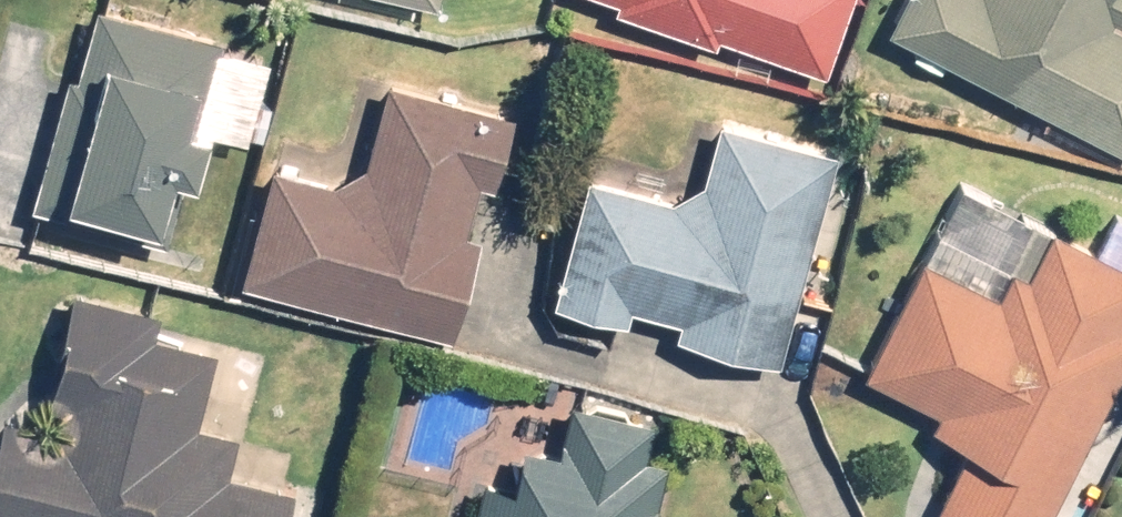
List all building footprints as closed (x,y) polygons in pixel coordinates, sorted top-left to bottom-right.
[(105,0),(98,0),(42,202),(165,235),(221,32),(105,0)] [(828,67),(852,0),(639,0),(828,67)] [(891,22),(1121,144),(1121,24),(1117,21),(1121,12),(1121,0),(902,0),(891,22)] [(273,161),(241,272),(451,331),(513,112),(391,78),(369,156),(331,177),(273,161)] [(780,357),(837,144),(722,114),(705,177),(673,193),(591,171),(557,298),(780,357)] [(962,516),(1045,516),(1121,360),(1121,258),(1052,224),(1029,271),(1012,262),(999,289),(921,251),(864,368),(940,405),(933,420),(970,438),(937,505),(962,516)] [(0,436),(0,516),(284,516),(293,483),(227,467),(237,428),(196,418),(215,343),(151,327),(156,306),(79,287),(45,422),(6,412),(0,436)] [(670,460),(650,455),(658,422),(570,400),(559,445),(526,437),(515,480),(483,473),(472,516),(656,516),(670,460)]
